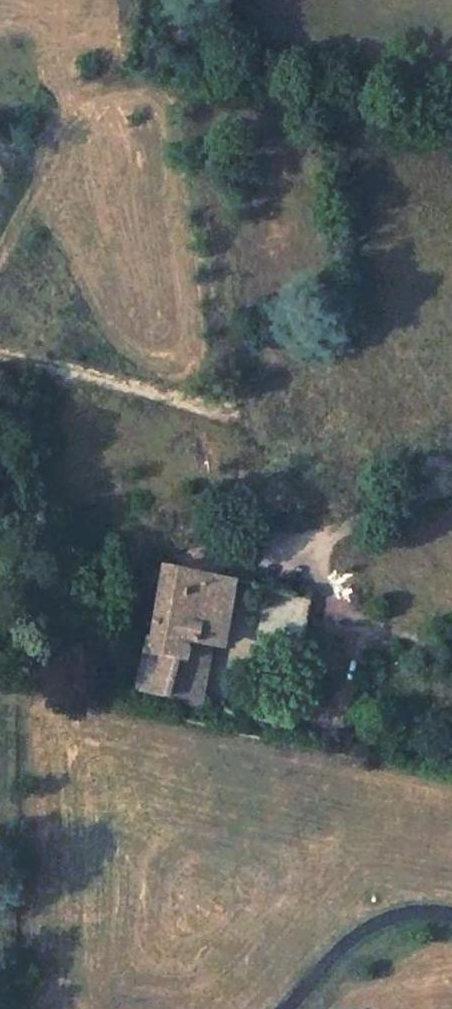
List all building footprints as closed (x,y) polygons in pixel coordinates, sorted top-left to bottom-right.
[(197,706),(209,642),(213,617),(224,619),(227,616),(233,582),(162,568),(154,621),(151,621),(150,624),(152,625),(150,640),(146,640),(135,690),(165,696),(164,700),(197,706)] [(209,642),(216,643),(218,645),(220,643),(220,641),(224,619),(213,617),(209,642)] [(246,695),(245,696),(244,698),(243,700),(243,701),(244,703),(245,704),(246,705),(248,706),(250,706),(252,705),(253,704),(254,703),(255,701),(254,699),(254,697),(253,696),(251,695),(249,694),(248,694),(246,695)]
